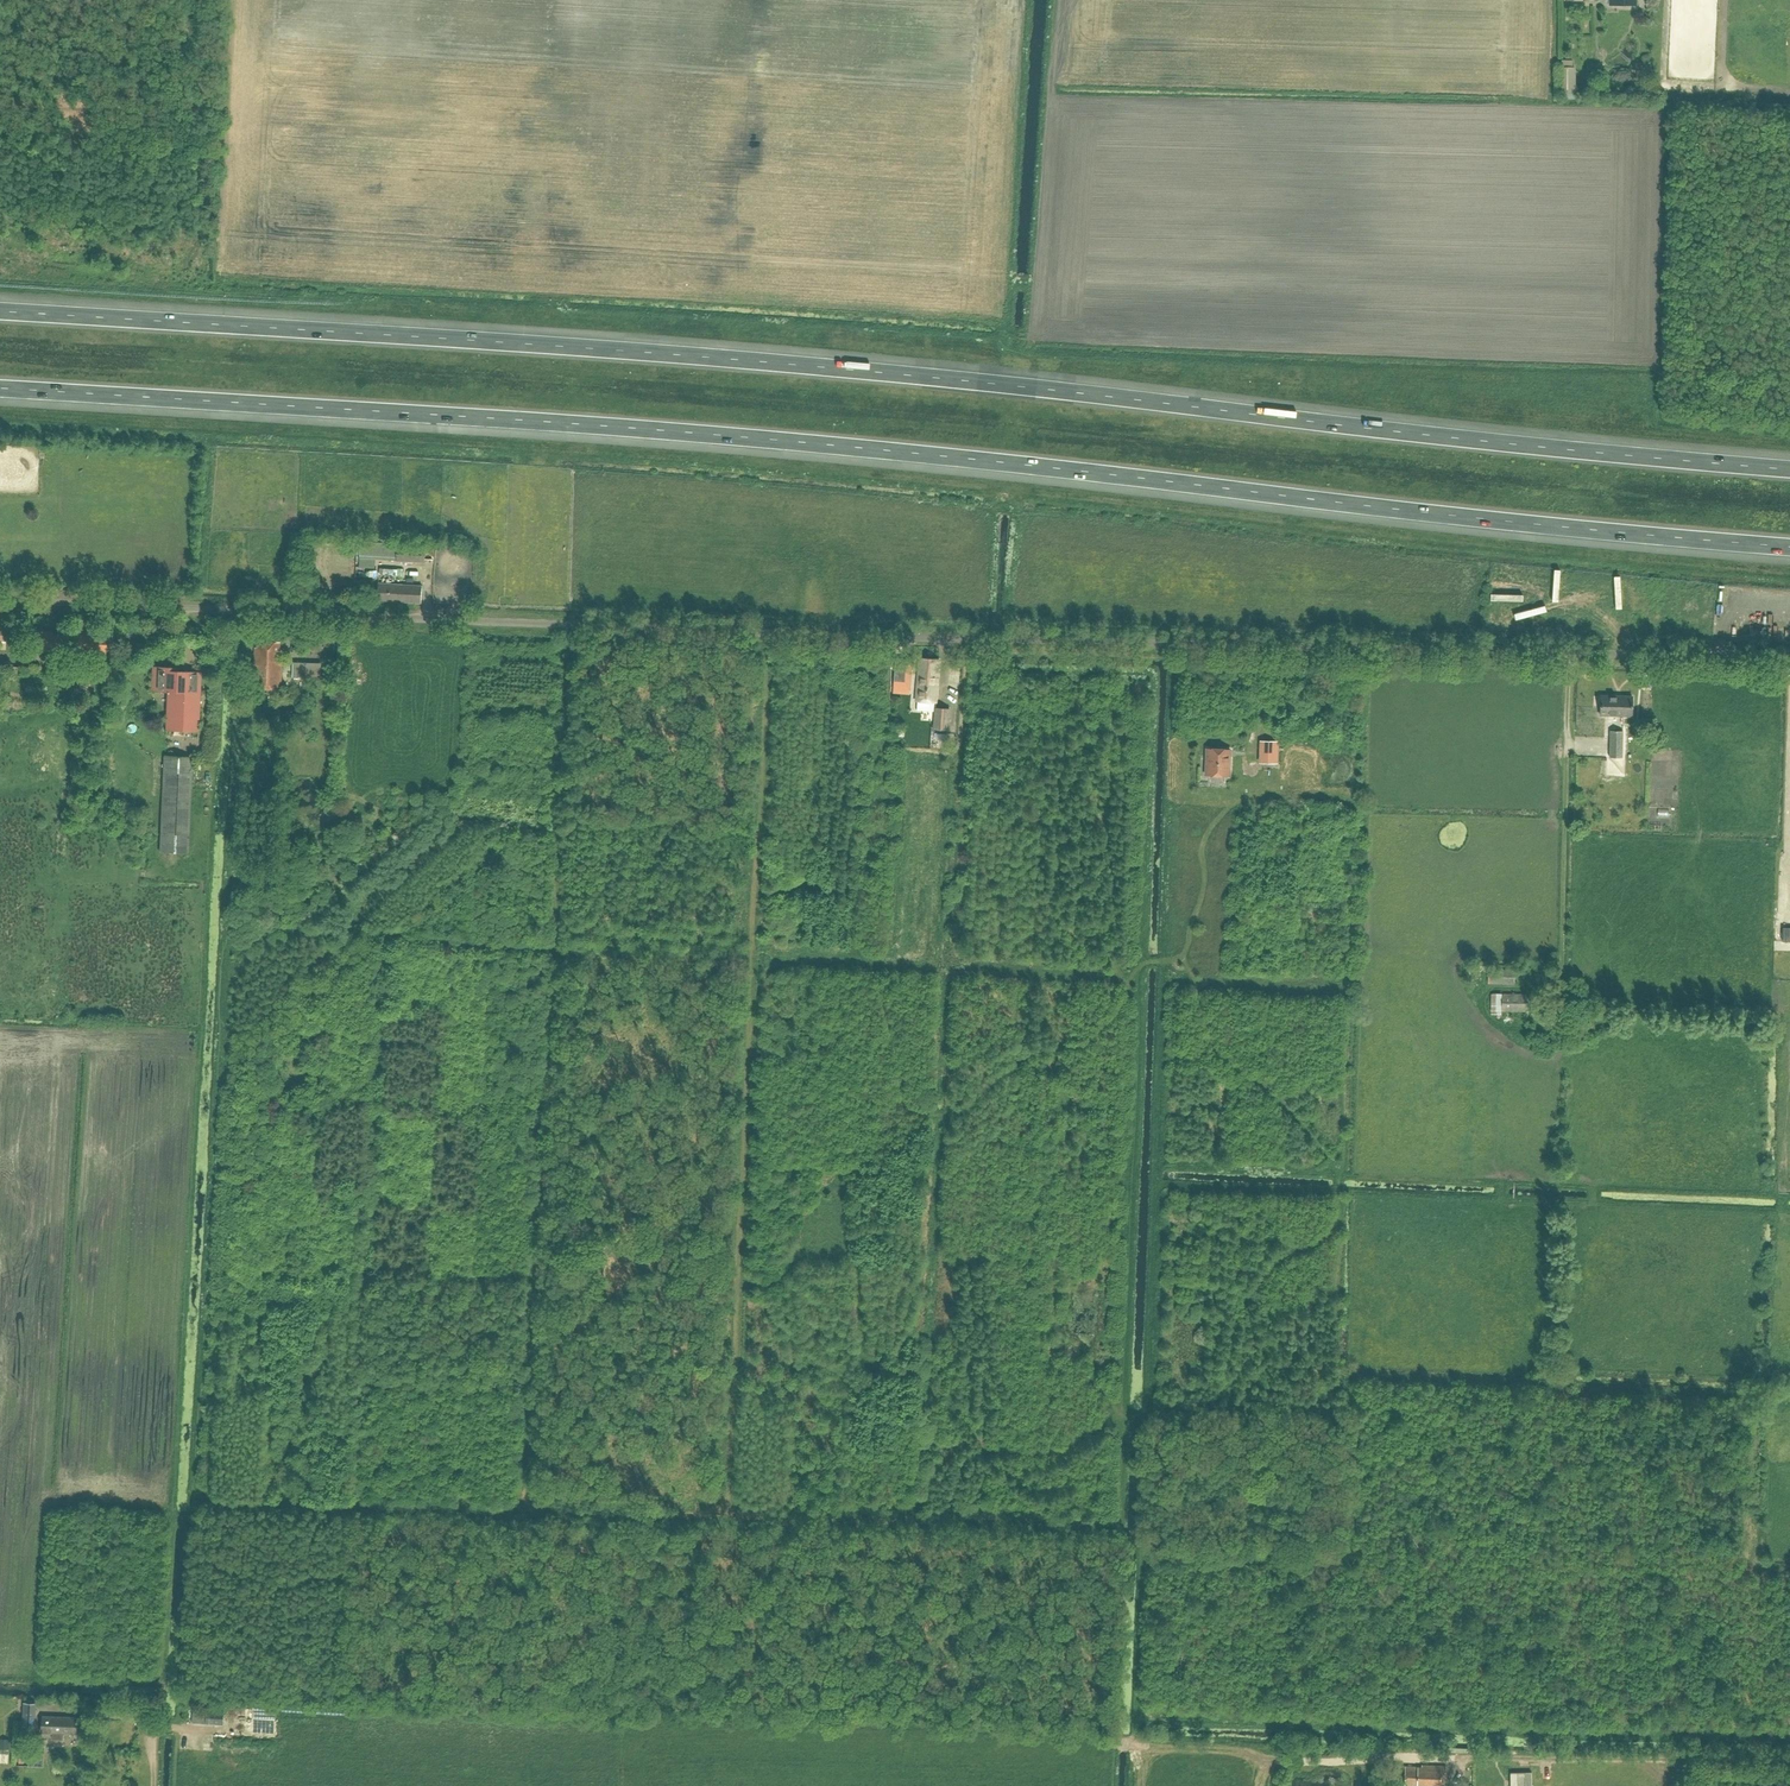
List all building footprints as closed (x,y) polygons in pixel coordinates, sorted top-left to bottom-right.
[(1647,10),(1657,10),(1657,0),(1647,0),(1647,10)] [(1577,80),(1575,80),(1575,67),(1573,67),(1573,61),(1562,60),(1560,91),(1563,91),(1562,99),(1577,100),(1577,90),(1577,80)] [(358,556),(365,557),(365,558),(396,561),(425,563),(426,547),(397,545),(381,544),(381,545),(366,544),(359,544),(358,556)] [(378,600),(421,603),(422,586),(379,583),(378,600)] [(258,641),(258,648),(255,648),(253,689),(281,690),(282,662),(280,662),(280,642),(258,641)] [(126,672),(127,658),(119,658),(118,672),(126,672)] [(939,660),(919,658),(916,701),(936,703),(939,660)] [(293,662),(293,664),(293,676),(321,677),(321,662),(293,662)] [(103,681),(115,682),(116,665),(104,664),(103,681)] [(167,691),(165,730),(198,731),(201,673),(179,672),(179,668),(158,667),(157,691),(167,691)] [(354,701),(363,702),(364,694),(354,693),(354,701)] [(1600,715),(1632,716),(1632,696),(1601,696),(1600,715)] [(936,707),(934,729),(935,729),(935,733),(946,734),(947,730),(948,730),(950,709),(936,707)] [(1622,757),(1623,731),(1609,731),(1609,758),(1622,757)] [(1277,741),(1261,741),(1261,763),(1276,763),(1277,741)] [(1230,750),(1206,749),(1205,775),(1229,776),(1230,750)] [(191,757),(164,756),(160,852),(187,854),(191,757)] [(1609,774),(1624,774),(1624,761),(1609,761),(1609,774)] [(1502,1011),(1526,1011),(1527,994),(1502,993),(1502,1011)] [(22,1726),(35,1727),(36,1703),(23,1702),(22,1726)] [(206,1723),(223,1725),(225,1710),(207,1709),(206,1723)] [(64,1733),(82,1734),(83,1717),(42,1715),(41,1732),(53,1733),(52,1739),(64,1739),(64,1733)] [(44,1737),(33,1736),(33,1749),(43,1749),(44,1737)] [(1447,1765),(1422,1765),(1422,1767),(1405,1766),(1405,1785),(1417,1785),(1446,1785),(1447,1765)]
